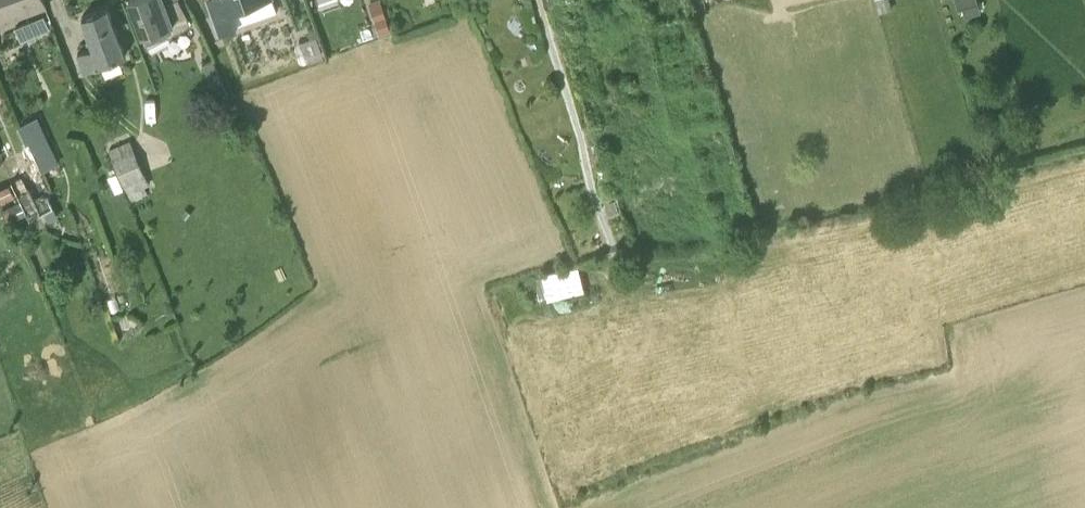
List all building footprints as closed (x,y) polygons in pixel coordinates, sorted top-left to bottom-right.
[(47,6),(44,0),(0,0),(0,24),(47,6)] [(165,0),(129,0),(147,48),(149,47),(148,47),(192,24),(179,0),(173,0),(166,3),(165,0)] [(221,32),(238,26),(232,10),(259,0),(210,0),(221,32)] [(381,31),(390,27),(380,0),(379,0),(371,3),(381,31)] [(963,8),(965,16),(980,11),(978,3),(977,0),(955,0),(958,9),(963,8)] [(125,55),(107,6),(82,15),(90,38),(85,40),(88,47),(79,51),(85,69),(125,55)] [(45,16),(15,28),(20,40),(49,28),(45,16)] [(205,69),(215,65),(212,58),(202,62),(205,69)] [(59,164),(37,117),(18,125),(27,144),(29,142),(43,171),(59,164)] [(150,184),(130,140),(108,149),(128,194),(144,186),(150,184)] [(41,213),(22,175),(22,174),(13,178),(10,180),(30,218),(41,213)] [(0,187),(0,203),(16,195),(10,182),(0,187)] [(21,202),(3,210),(10,225),(28,216),(21,202)] [(54,207),(45,212),(50,220),(59,215),(54,207)] [(578,270),(544,278),(549,302),(584,294),(578,270)]
